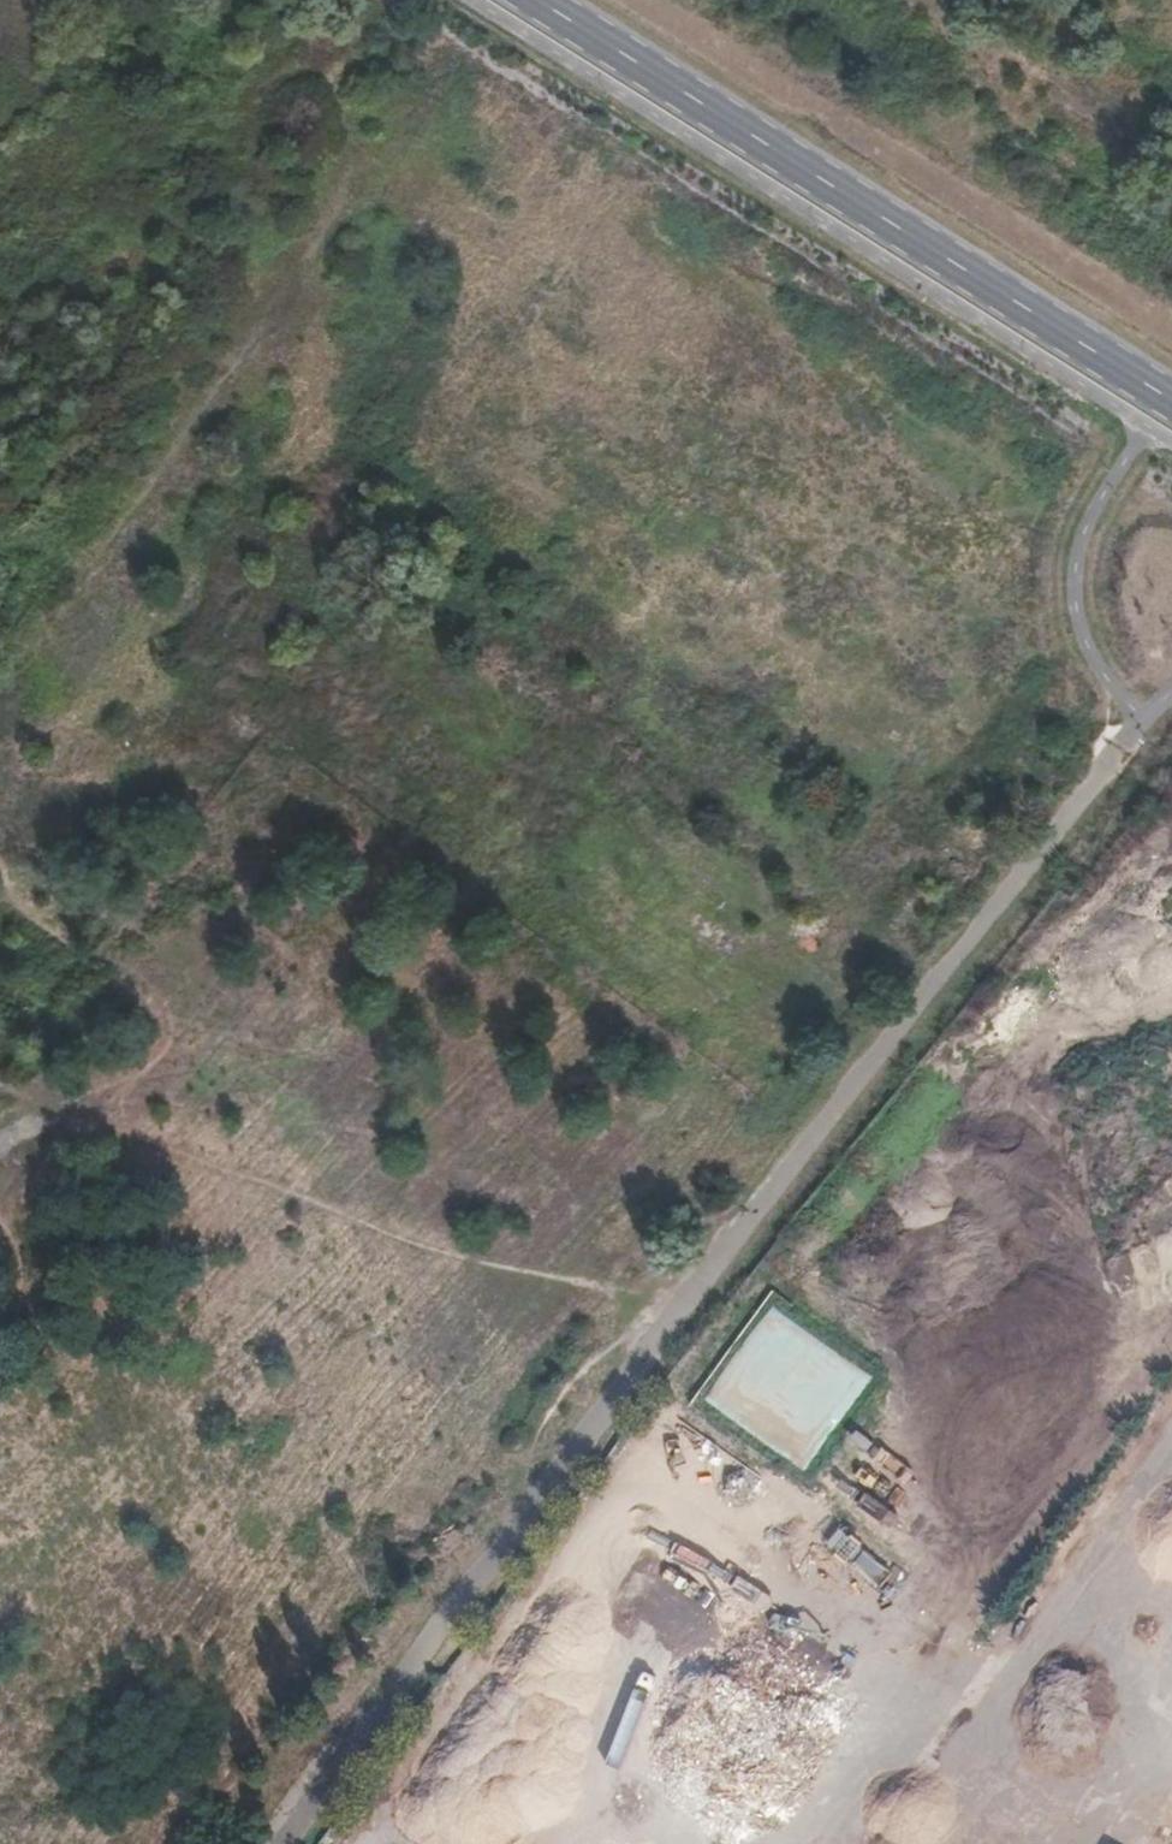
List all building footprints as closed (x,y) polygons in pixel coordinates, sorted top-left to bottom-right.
[(841,1531),(830,1546),(852,1560),(862,1545),(841,1531)] [(875,1584),(889,1572),(869,1550),(855,1563),(875,1584)]
